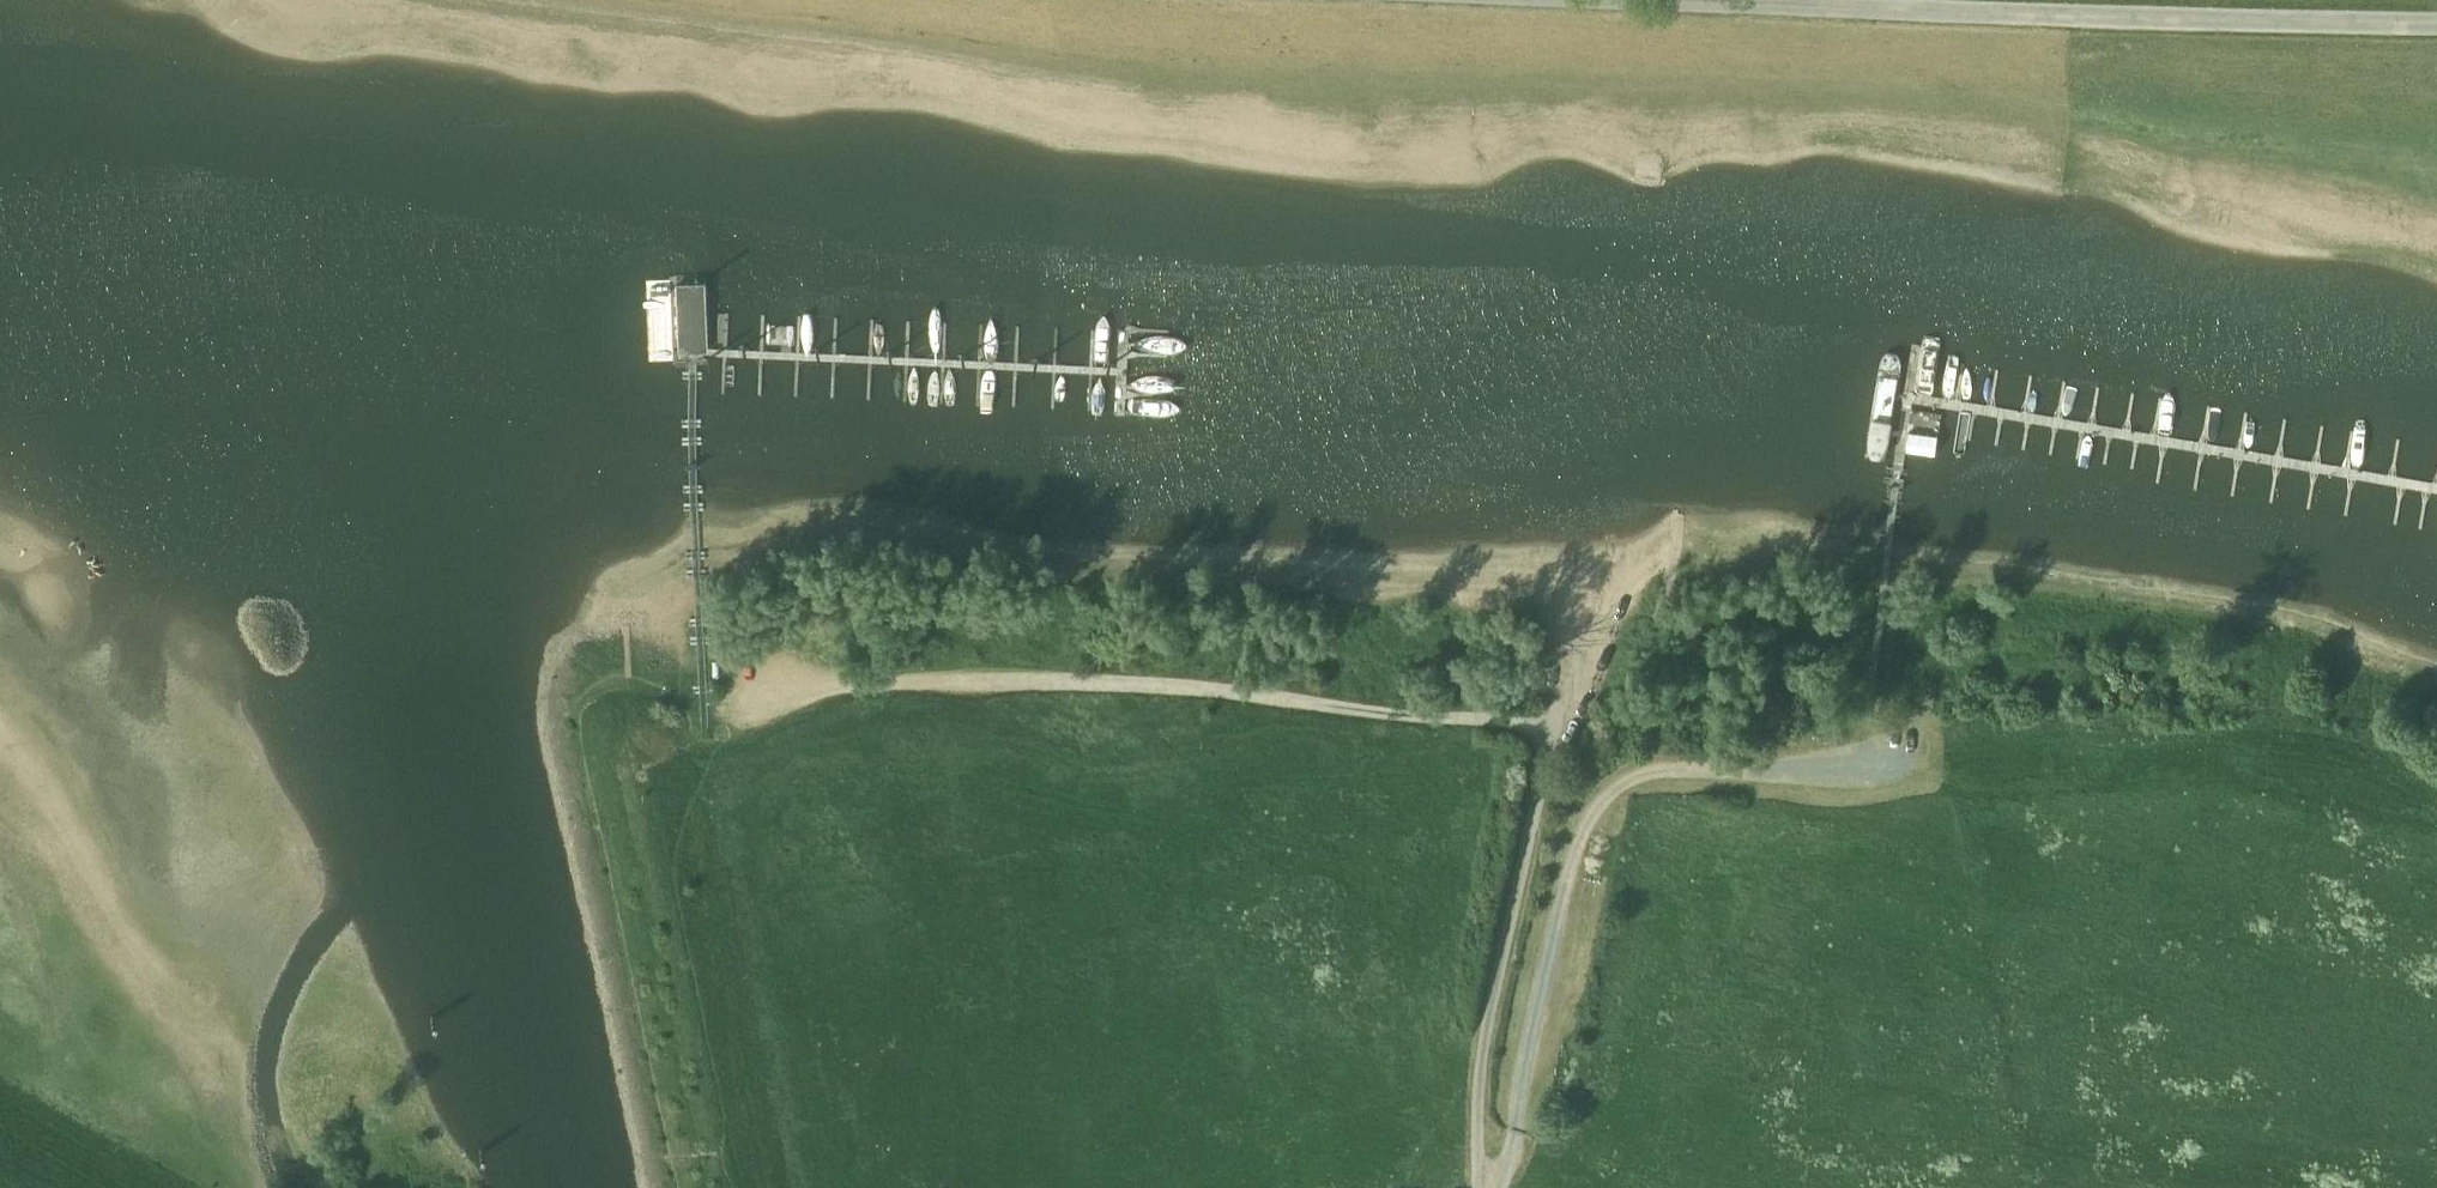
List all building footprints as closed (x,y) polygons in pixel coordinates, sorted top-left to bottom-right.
[(703,291),(673,290),(671,356),(702,357),(703,291)]
